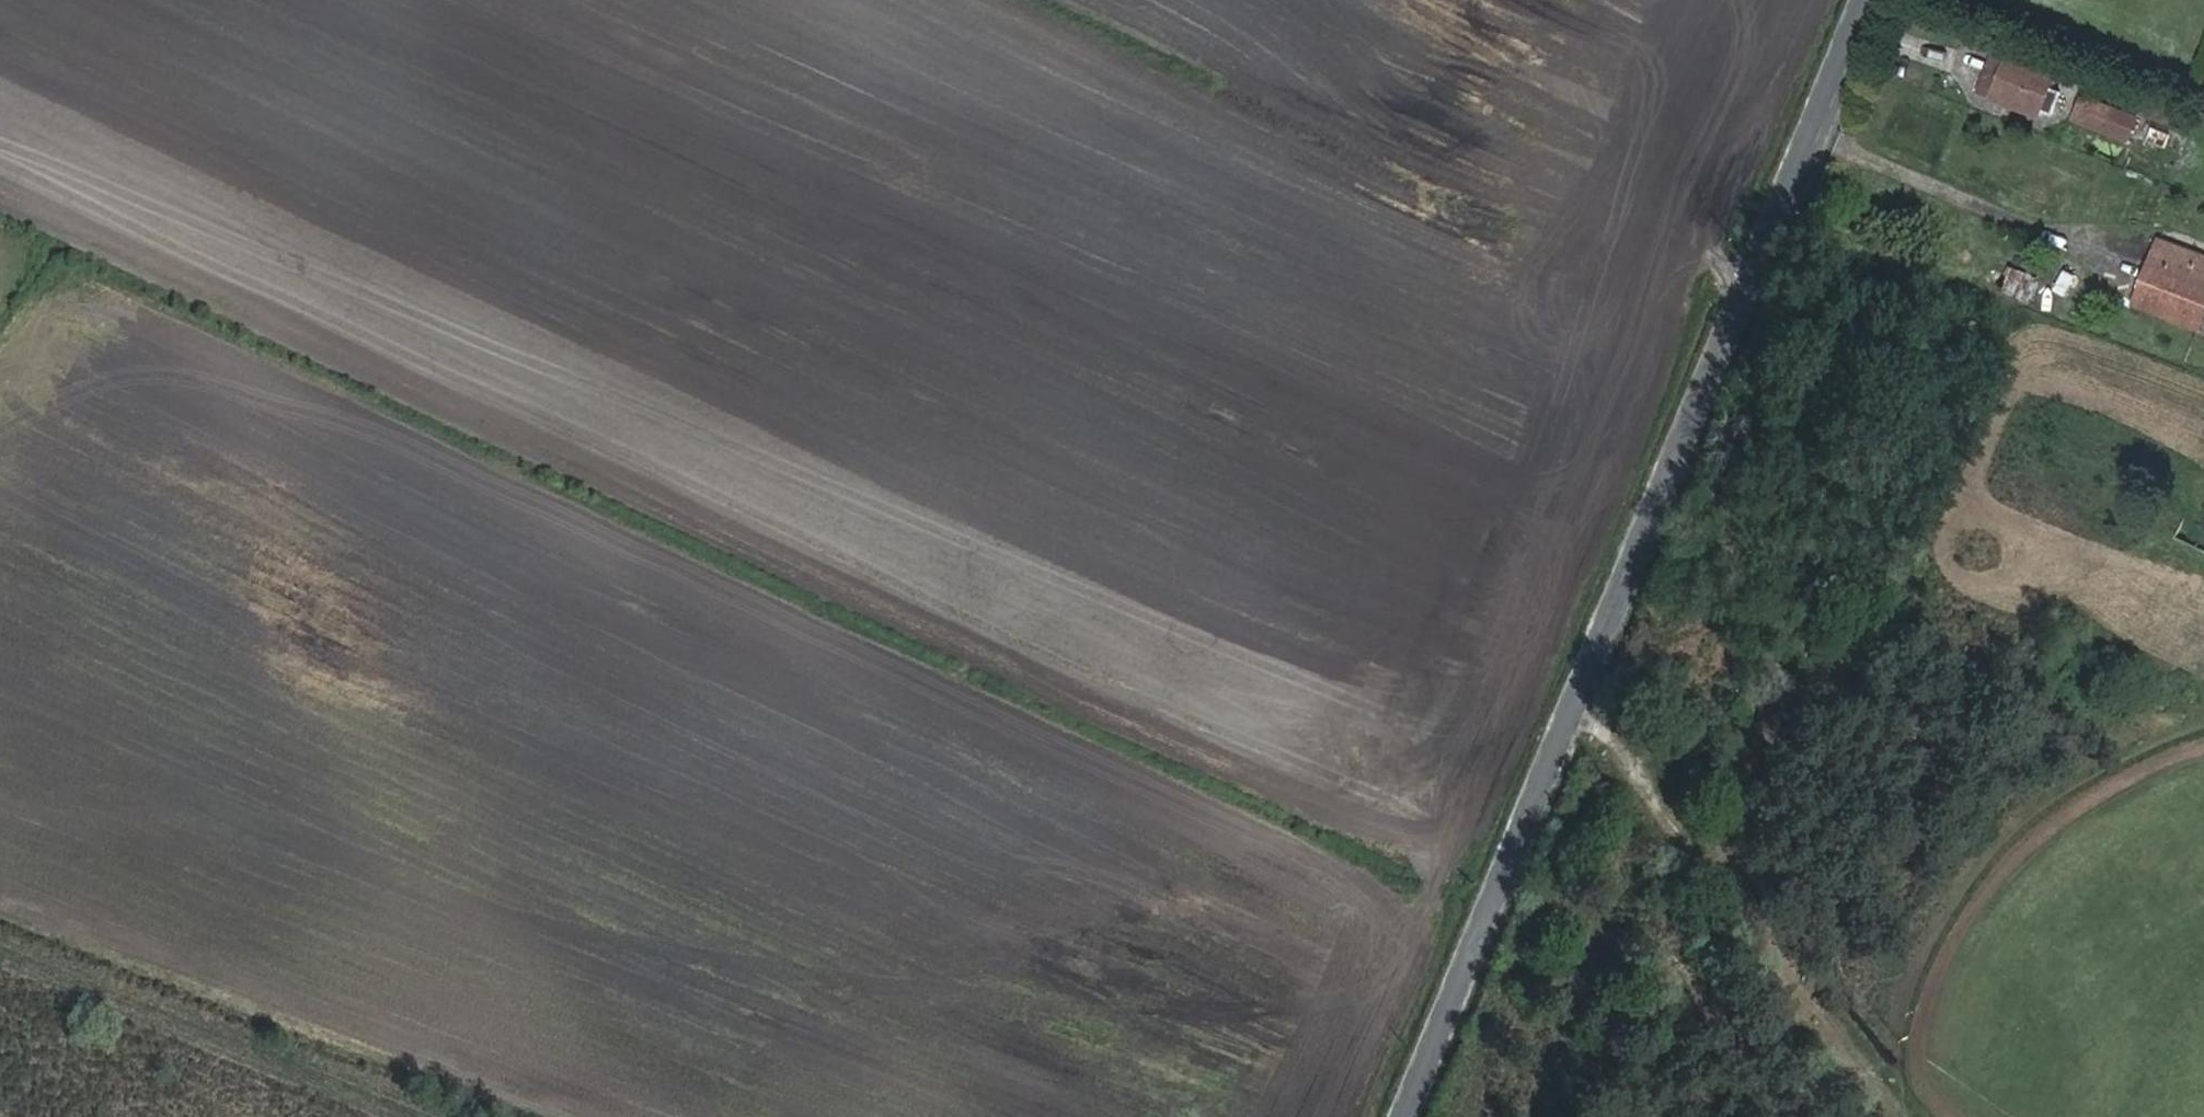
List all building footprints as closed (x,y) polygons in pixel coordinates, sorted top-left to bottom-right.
[(1995,51),(1978,93),(2037,117),(2040,109),(2050,112),(2058,94),(2048,90),(2054,74),(1995,51)] [(2085,101),(2078,119),(2127,138),(2134,119),(2085,101)] [(2167,147),(2172,130),(2150,124),(2145,141),(2167,147)] [(2134,305),(2203,332),(2203,258),(2159,241),(2134,305)] [(2059,267),(2051,290),(2066,295),(2074,272),(2059,267)] [(2008,271),(2000,290),(2028,302),(2036,282),(2008,271)]
